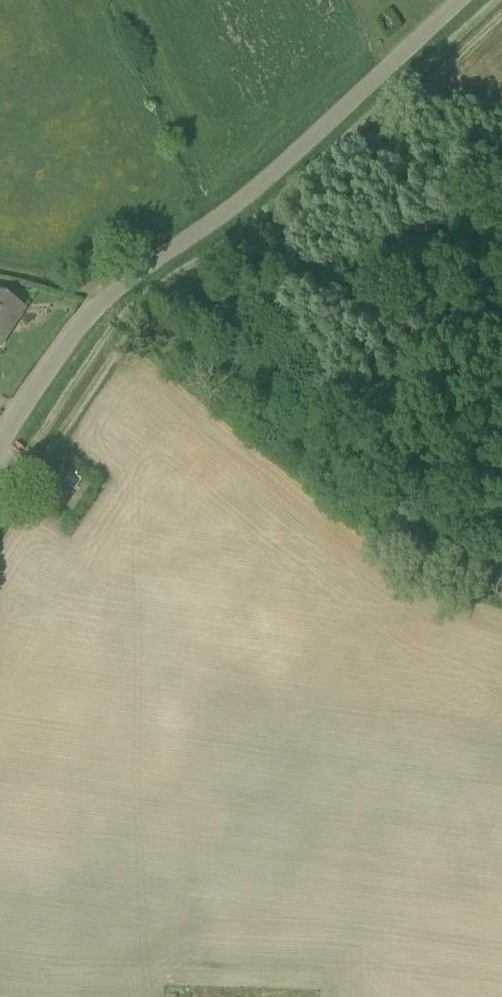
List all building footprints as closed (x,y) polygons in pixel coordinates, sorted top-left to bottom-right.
[(8,335),(6,334),(23,309),(0,294),(0,347),(8,335)]
